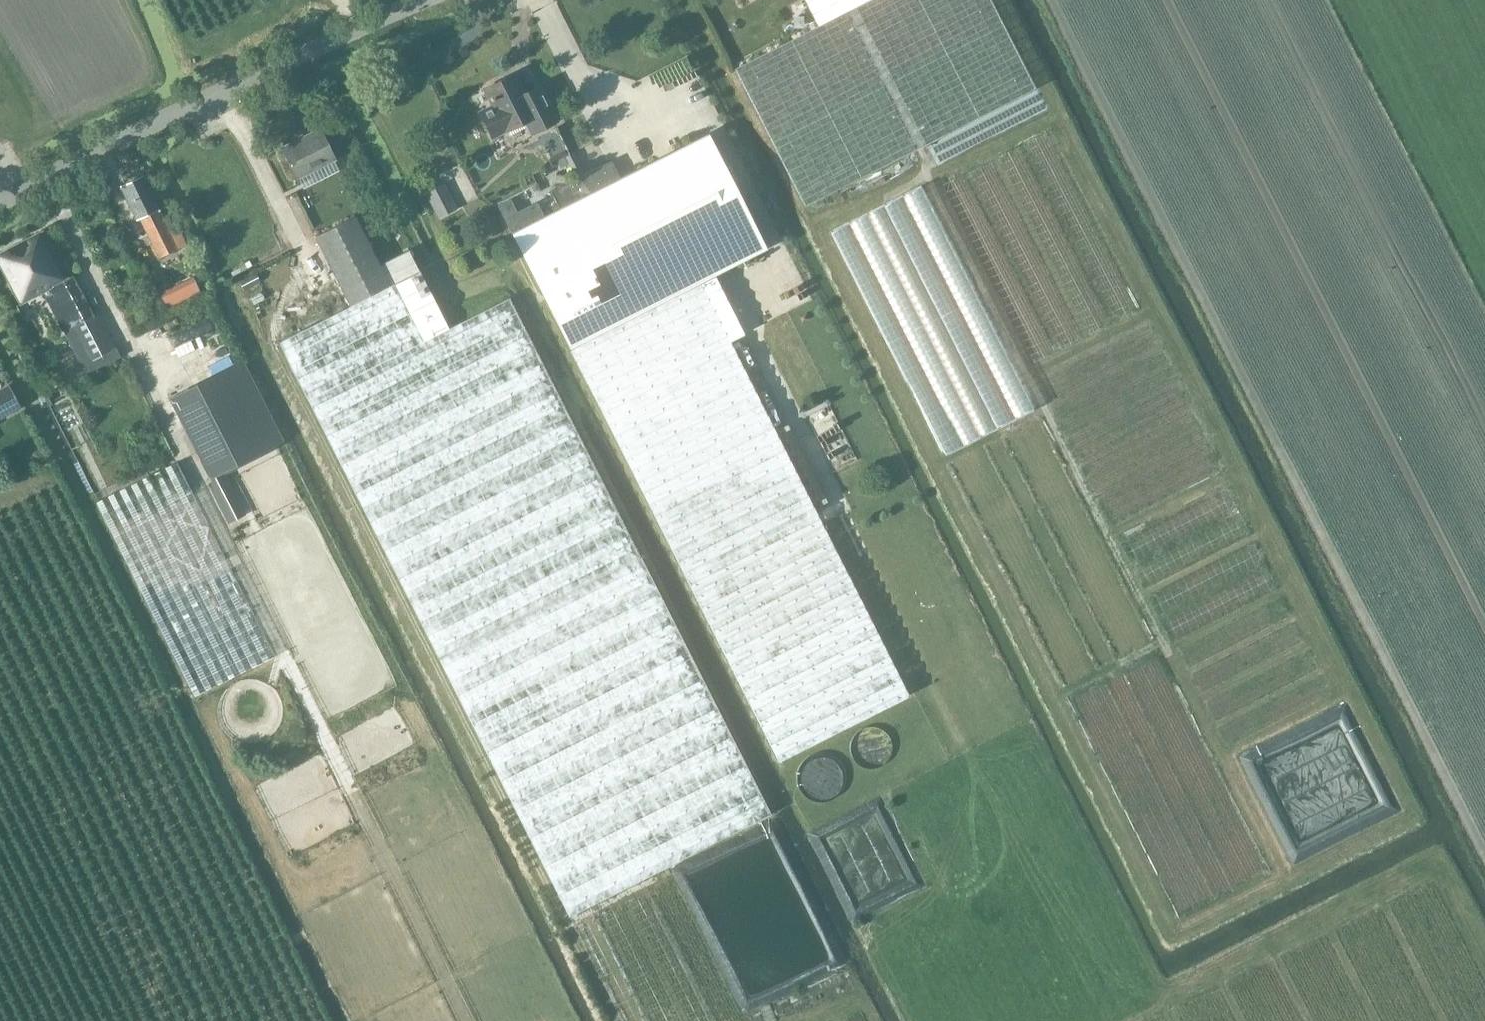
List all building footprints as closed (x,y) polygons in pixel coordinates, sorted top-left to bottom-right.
[(821,26),(736,70),(806,207),(1037,89),(992,0),(873,0),(821,26)] [(821,26),(873,0),(807,0),(821,26)] [(539,130),(556,121),(536,80),(522,88),(514,73),(486,88),(495,106),(481,113),(492,136),(507,129),(507,130),(532,117),(539,130)] [(282,149),(297,178),(335,159),(320,129),(282,149)] [(571,347),(715,274),(767,248),(709,133),(621,178),(612,160),(551,191),(560,208),(543,217),(522,228),(513,233),(571,347)] [(139,221),(142,219),(162,259),(190,245),(181,227),(172,232),(160,208),(162,208),(146,176),(123,188),(139,221)] [(425,191),(438,217),(457,207),(443,181),(425,191)] [(1032,412),(930,183),(833,226),(934,455),(1032,412)] [(356,217),(316,236),(350,304),(389,285),(380,266),(356,217)] [(56,313),(64,328),(96,311),(76,272),(71,275),(47,228),(0,252),(0,263),(20,302),(44,289),(56,313)] [(409,251),(380,266),(389,285),(419,270),(409,251)] [(351,307),(280,342),(294,369),(570,916),(771,814),(510,299),(449,329),(421,272),(420,272),(419,270),(389,285),(350,304),(351,307)] [(258,281),(254,273),(239,280),(243,289),(258,281)] [(779,758),(908,693),(729,337),(743,330),(715,274),(571,347),(779,758)] [(182,302),(176,288),(162,295),(168,308),(182,302)] [(171,398),(211,478),(285,440),(245,361),(171,398)] [(21,407),(10,388),(0,393),(0,418),(21,407)] [(194,696),(275,655),(177,462),(97,502),(194,696)] [(892,753),(893,747),(892,741),(889,736),(884,731),(879,728),(873,727),(867,727),(861,730),(856,733),(852,738),(850,744),(850,750),(851,756),(854,761),(858,766),(863,769),(869,770),(876,770),(881,768),(886,764),(890,759),(892,753)] [(845,784),(845,779),(845,774),(844,769),(841,765),(838,761),(834,758),(829,755),(824,754),(819,754),(814,755),(809,757),(805,760),(801,763),(799,768),(797,772),(796,778),(797,783),(798,788),(800,792),(804,796),(808,799),(812,801),(817,803),(822,803),(828,802),(832,800),(837,797),(840,793),(843,789),(845,784)]
